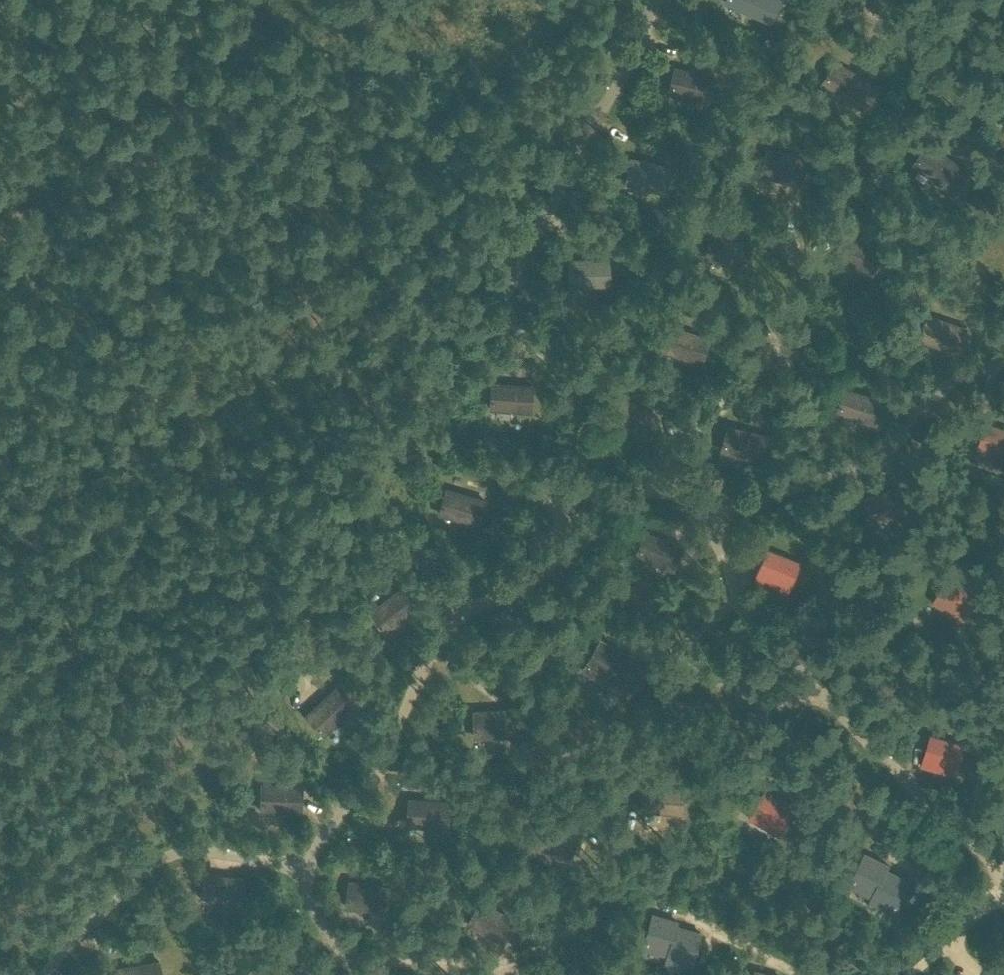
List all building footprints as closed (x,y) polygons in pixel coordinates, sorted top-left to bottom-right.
[(772,22),(781,0),(728,0),(727,2),(772,22)] [(824,83),(866,109),(879,87),(837,61),(824,83)] [(671,92),(710,101),(715,76),(676,67),(671,92)] [(916,164),(957,193),(971,172),(931,143),(916,164)] [(762,174),(801,185),(808,160),(769,149),(762,174)] [(627,183),(666,192),(672,167),(633,158),(627,183)] [(707,257),(745,269),(753,245),(715,233),(707,257)] [(836,258),(873,273),(883,249),(846,234),(836,258)] [(570,259),(571,285),(611,284),(610,259),(570,259)] [(917,336),(958,351),(967,327),(925,313),(917,336)] [(664,350),(703,363),(710,338),(672,326),(664,350)] [(492,408),(532,411),(534,386),(494,383),(492,408)] [(838,413),(876,425),(884,401),(846,388),(838,413)] [(612,419),(647,440),(660,417),(625,397),(612,419)] [(1003,463),(1003,427),(988,422),(976,454),(1003,463)] [(722,451),(761,460),(768,436),(729,426),(722,451)] [(863,499),(871,524),(909,512),(901,487),(863,499)] [(441,513),(479,524),(486,500),(448,488),(441,513)] [(637,556),(674,570),(683,546),(646,532),(637,556)] [(754,580),(790,593),(802,561),(767,547),(754,580)] [(934,603),(966,621),(983,591),(951,574),(934,603)] [(371,612),(386,632),(418,608),(402,588),(371,612)] [(600,639),(582,668),(587,671),(595,676),(598,672),(607,677),(620,656),(622,652),(600,639)] [(607,677),(604,682),(613,687),(611,691),(620,696),(624,699),(642,669),(620,656),(607,677)] [(307,715),(325,733),(354,706),(337,687),(307,715)] [(475,711),(476,737),(516,735),(515,710),(475,711)] [(922,767),(958,777),(968,744),(932,733),(922,767)] [(262,809),(302,810),(303,785),(263,783),(262,809)] [(750,819),(783,837),(799,807),(767,789),(750,819)] [(408,824),(448,827),(450,802),(410,799),(408,824)] [(865,854),(850,885),(854,888),(864,892),(866,888),(875,892),(886,870),(888,865),(865,854)] [(875,897),(883,901),(881,905),(895,912),(911,881),(888,870),(875,897)] [(202,899),(242,903),(245,878),(205,873),(202,899)] [(346,906),(386,912),(390,887),(350,881),(346,906)] [(468,923),(504,942),(516,919),(480,901),(468,923)] [(653,915),(643,948),(648,950),(658,952),(659,948),(669,950),(676,926),(677,922),(653,915)] [(669,950),(668,955),(678,958),(677,963),(687,966),(691,967),(701,933),(676,926),(669,950)] [(122,974),(162,974),(160,961),(121,967),(122,974)]
